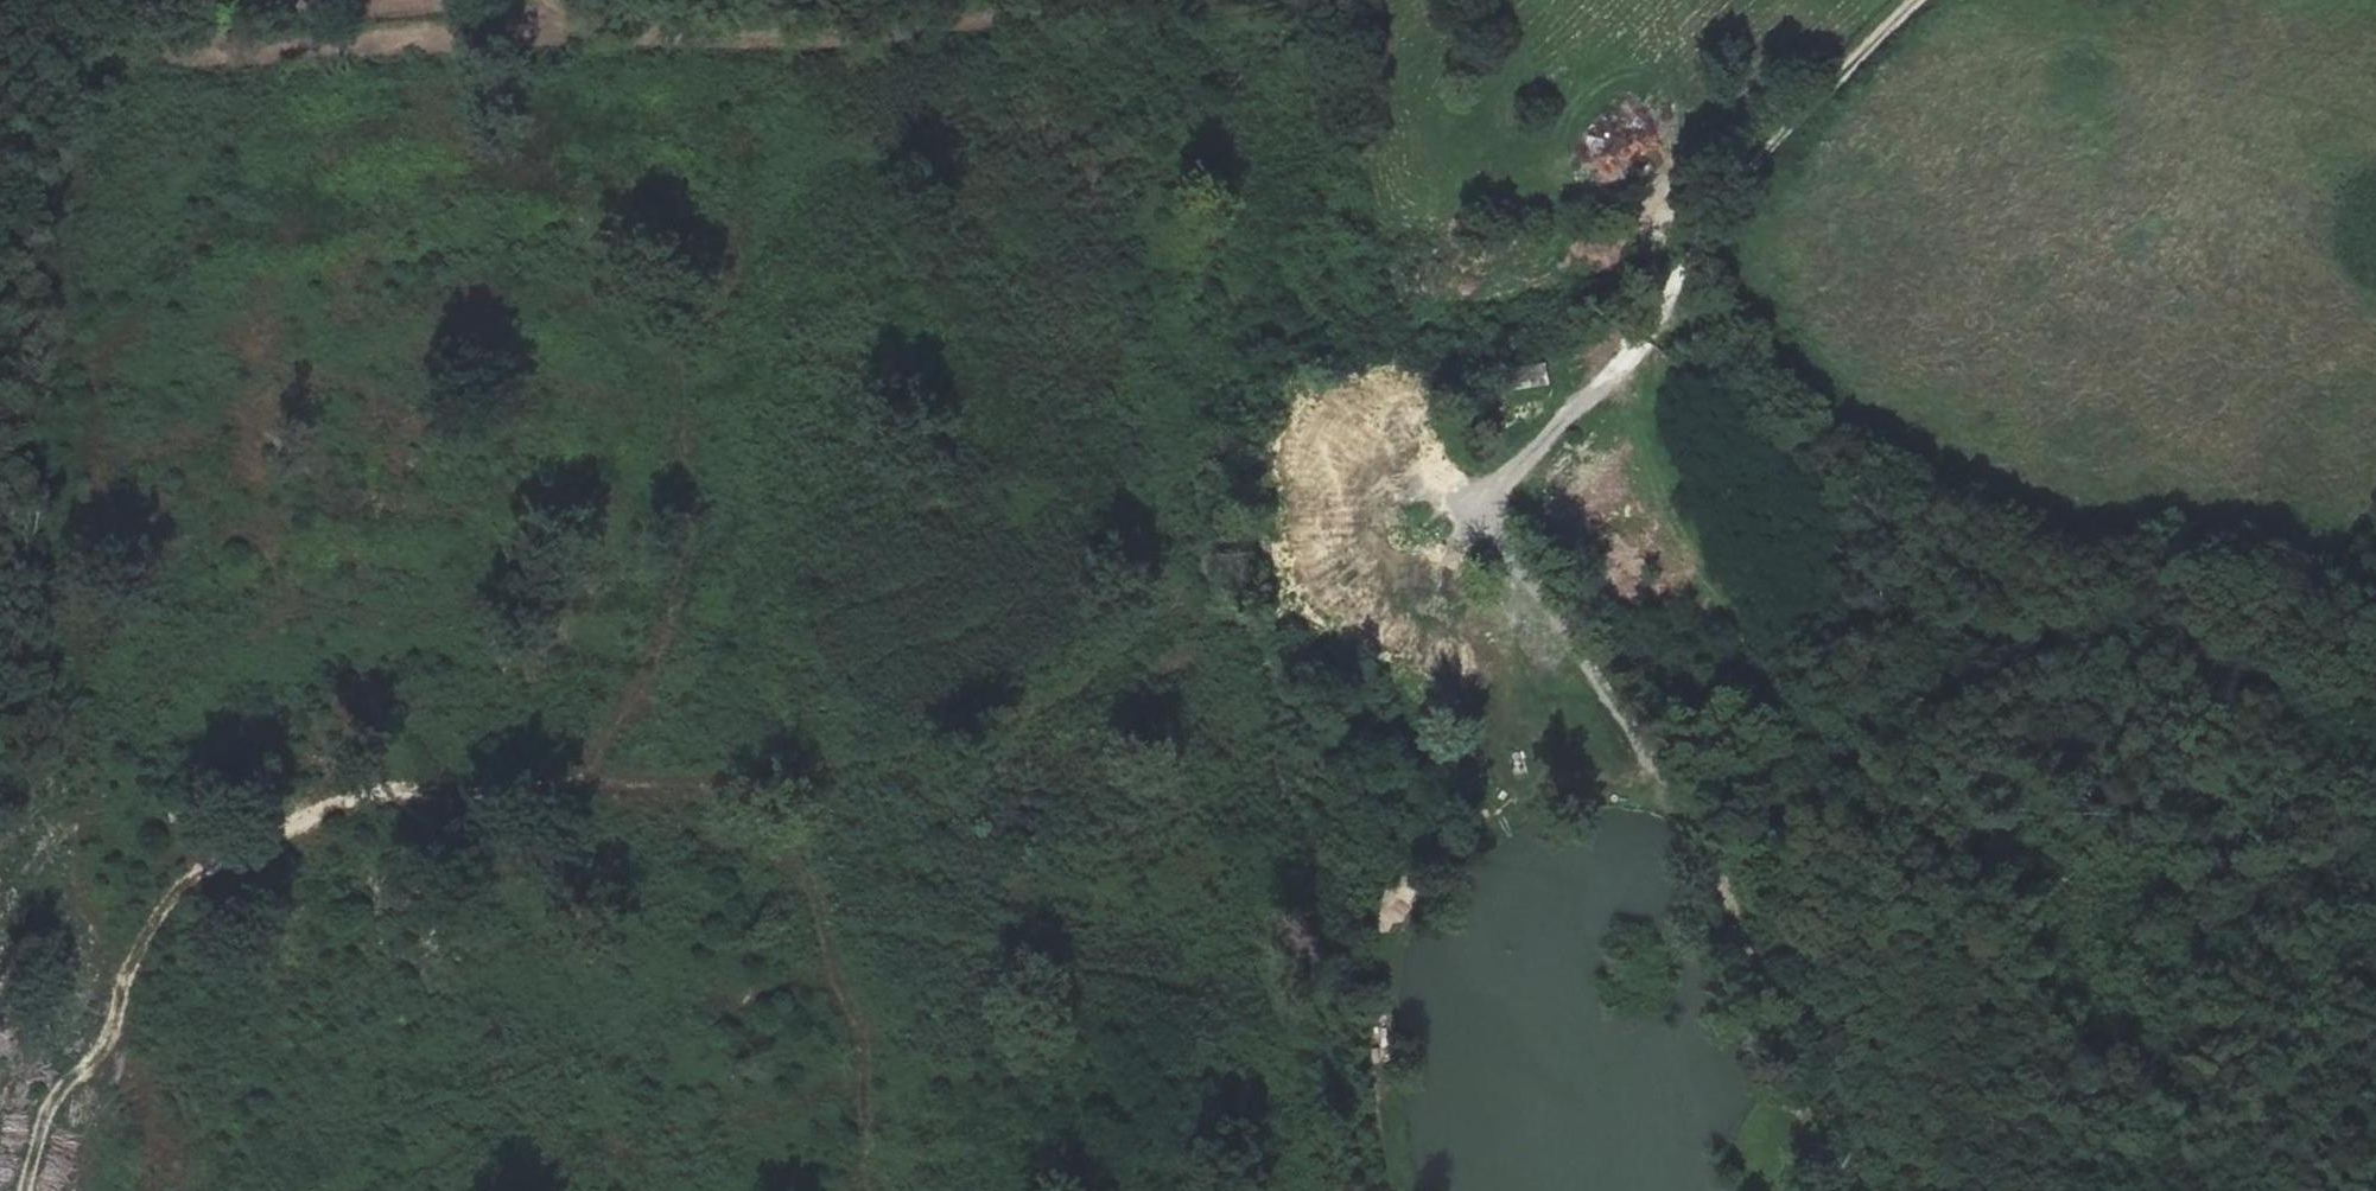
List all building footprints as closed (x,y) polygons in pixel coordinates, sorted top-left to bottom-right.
[(1507,389),(1548,385),(1545,364),(1505,369),(1507,389)]
